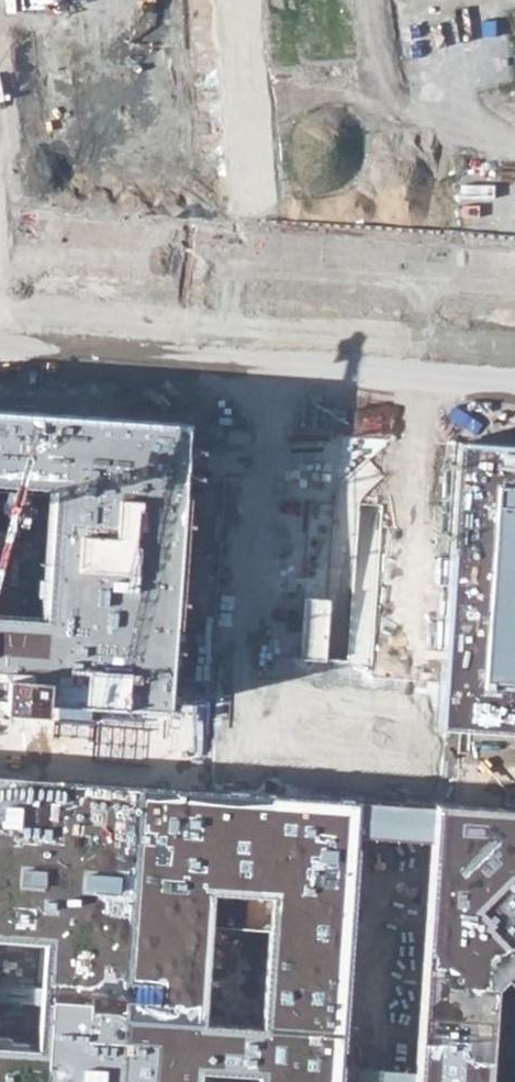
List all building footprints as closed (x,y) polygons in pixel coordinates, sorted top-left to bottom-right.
[(44,613),(37,709),(35,745),(198,755),(204,650),(216,430),(220,366),(60,357),(56,414),(52,487),(44,613)] [(52,487),(56,414),(0,411),(0,484),(52,487)] [(383,441),(216,430),(204,650),(371,661),(383,441)] [(514,735),(514,444),(453,440),(439,730),(514,735)] [(4,696),(3,706),(37,709),(44,613),(0,610),(0,696),(4,696)] [(361,801),(361,799),(0,774),(0,943),(46,945),(39,1049),(0,1046),(0,1081),(198,1081),(199,1071),(260,1075),(259,1081),(344,1081),(345,1066),(359,835),(361,801)] [(514,806),(431,800),(430,805),(428,839),(415,1071),(414,1081),(490,1081),(495,983),(505,974),(514,984),(514,806)] [(430,805),(361,801),(359,835),(428,839),(430,805)] [(345,1066),(344,1081),(414,1081),(415,1071),(345,1066)]
